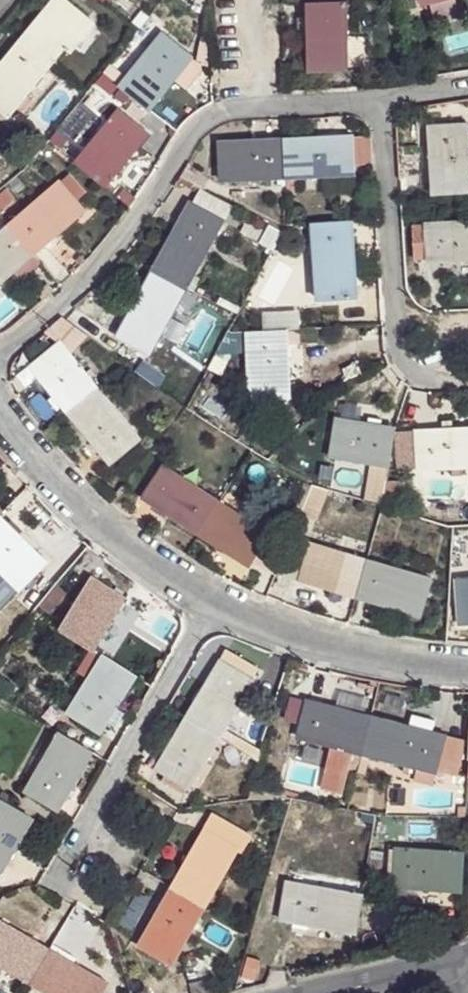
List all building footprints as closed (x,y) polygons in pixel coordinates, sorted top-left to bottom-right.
[(50,64),(62,50),(88,20),(64,0),(51,0),(20,39),(50,64)] [(347,3),(309,4),(311,70),(349,69),(348,37),(347,3)] [(97,26),(88,20),(62,50),(71,57),(97,26)] [(162,33),(118,84),(148,111),(191,58),(162,33)] [(348,37),(349,69),(370,69),(369,36),(348,37)] [(50,64),(20,39),(0,62),(0,111),(7,117),(16,106),(26,94),(50,64)] [(105,76),(96,87),(105,96),(114,85),(105,76)] [(32,99),(26,94),(16,106),(23,110),(32,99)] [(118,111),(76,161),(106,187),(148,136),(118,111)] [(467,191),(467,125),(429,127),(432,171),(434,193),(467,191)] [(352,135),(286,139),(288,178),(354,174),(352,135)] [(288,178),(286,139),(220,142),(222,181),(288,178)] [(190,166),(182,180),(205,191),(211,178),(190,166)] [(59,181),(23,211),(9,223),(35,254),(45,246),(54,237),(60,233),(85,211),(59,181)] [(190,204),(154,269),(189,287),(225,223),(190,204)] [(261,229),(240,218),(234,229),(256,240),(261,229)] [(353,221),(314,223),(318,300),(357,298),(353,221)] [(427,224),(429,263),(467,262),(467,222),(427,224)] [(9,223),(0,231),(0,283),(14,271),(35,254),(9,223)] [(58,242),(54,237),(45,246),(49,250),(58,242)] [(42,262),(35,254),(14,271),(21,279),(42,262)] [(154,269),(147,284),(120,334),(153,354),(180,304),(189,287),(154,269)] [(52,340),(71,323),(64,319),(46,334),(52,340)] [(246,334),(247,344),(252,401),(292,397),(290,369),(286,330),(246,334)] [(68,414),(99,388),(61,343),(31,368),(68,414)] [(139,373),(160,388),(169,376),(147,360),(139,373)] [(111,403),(99,388),(68,414),(110,464),(141,439),(120,414),(111,403)] [(390,467),(396,432),(396,428),(388,427),(339,419),(333,457),(390,467)] [(417,444),(419,470),(458,469),(467,468),(467,428),(417,431),(417,444)] [(199,536),(221,501),(166,466),(143,500),(199,536)] [(271,533),(221,501),(199,536),(250,568),(271,533)] [(16,592),(45,562),(17,535),(7,524),(0,517),(0,576),(16,592)] [(11,521),(7,524),(17,535),(22,530),(11,521)] [(316,532),(296,527),(277,574),(302,582),(313,545),(316,532)] [(358,598),(369,560),(313,545),(302,582),(358,598)] [(452,554),(451,582),(455,583),(466,582),(467,610),(467,613),(467,576),(467,569),(467,553),(452,554)] [(431,577),(369,560),(358,598),(422,616),(431,577)] [(91,579),(58,628),(92,649),(125,601),(91,579)] [(453,610),(467,610),(466,582),(455,583),(453,610)] [(57,584),(38,606),(49,615),(68,594),(57,584)] [(100,655),(92,649),(77,673),(84,679),(100,655)] [(227,653),(222,661),(255,681),(260,672),(227,653)] [(133,676),(100,655),(84,679),(63,711),(97,733),(105,720),(114,705),(133,676)] [(187,718),(221,739),(255,681),(222,661),(187,718)] [(299,738),(363,755),(373,716),(309,700),(299,738)] [(129,716),(114,705),(105,720),(118,730),(129,716)] [(373,716),(363,755),(436,772),(446,735),(373,716)] [(191,789),(221,739),(187,718),(157,769),(191,789)] [(91,752),(56,731),(22,790),(57,810),(91,752)] [(442,767),(457,770),(463,744),(449,740),(442,767)] [(0,801),(0,868),(1,869),(30,818),(0,801)] [(212,819),(205,831),(230,846),(237,834),(212,819)] [(172,888),(205,907),(238,851),(230,846),(205,831),(172,888)] [(394,885),(460,890),(463,850),(396,847),(394,885)] [(279,922),(355,933),(362,894),(287,882),(279,922)] [(172,965),(205,907),(172,888),(138,944),(172,965)] [(28,983),(50,949),(0,921),(0,966),(28,983)] [(28,983),(47,992),(99,992),(106,981),(50,949),(28,983)] [(220,991),(215,974),(186,981),(189,992),(211,992),(220,991)]
